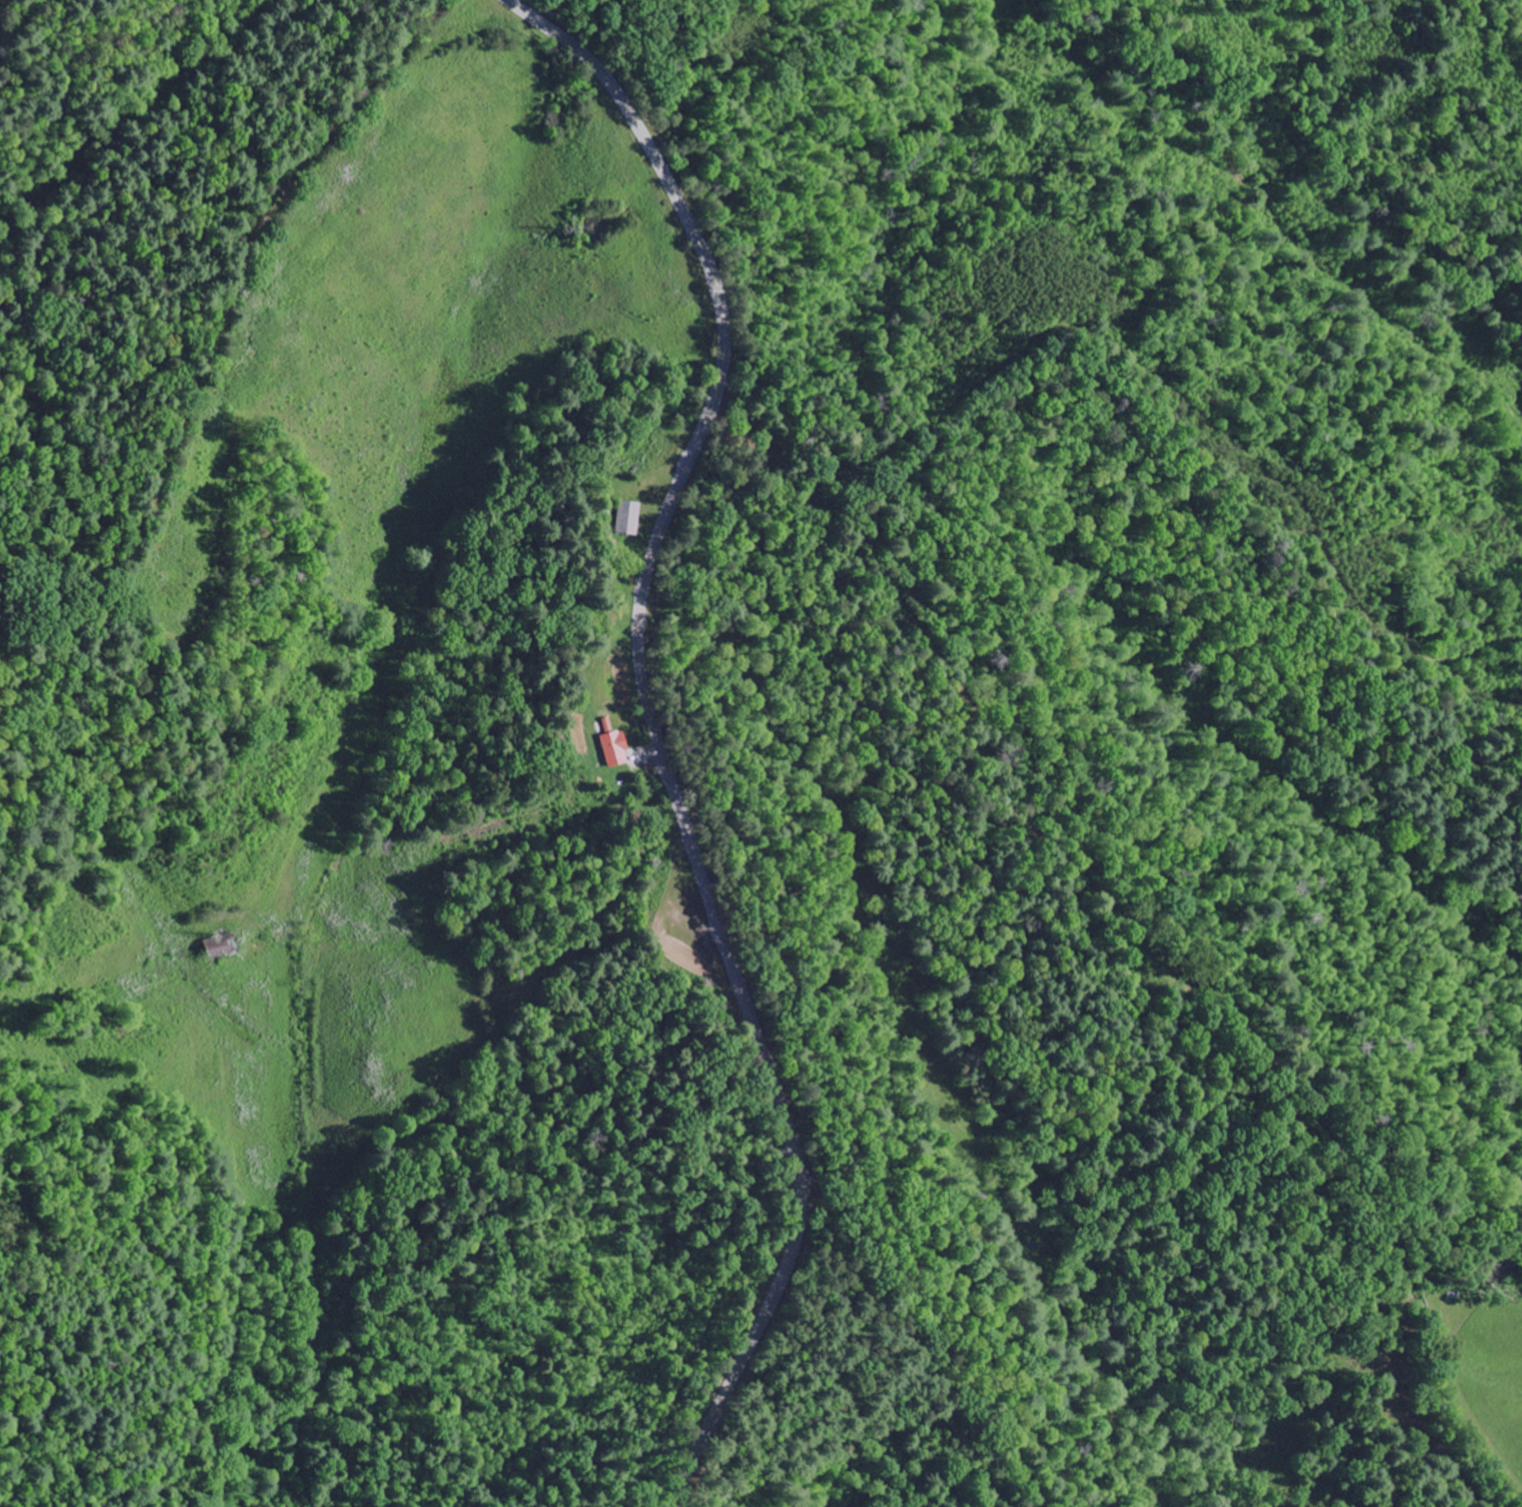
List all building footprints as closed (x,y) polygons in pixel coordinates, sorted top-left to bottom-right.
[(608,533),(631,537),(636,505),(613,501),(608,533)] [(601,768),(624,764),(619,732),(596,736),(601,768)]
